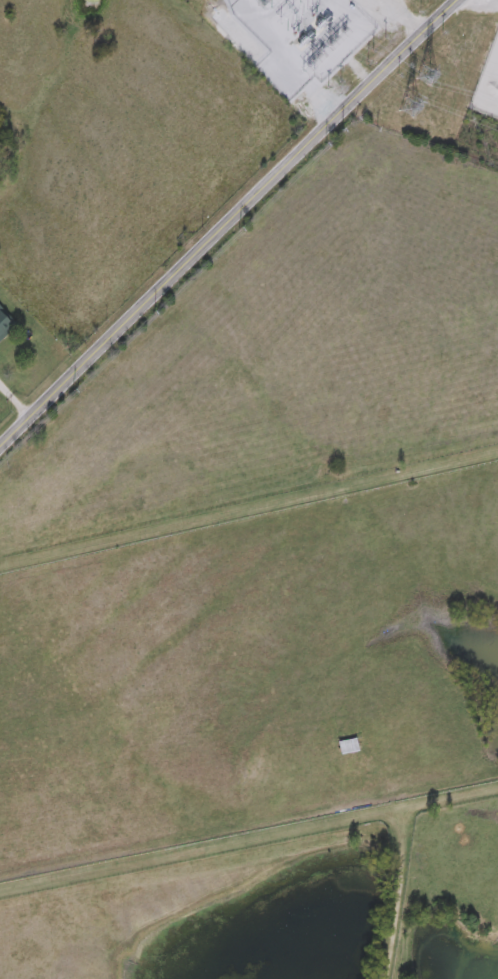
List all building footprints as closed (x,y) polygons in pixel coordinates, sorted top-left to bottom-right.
[(15,320),(0,334),(0,305),(15,320)]
